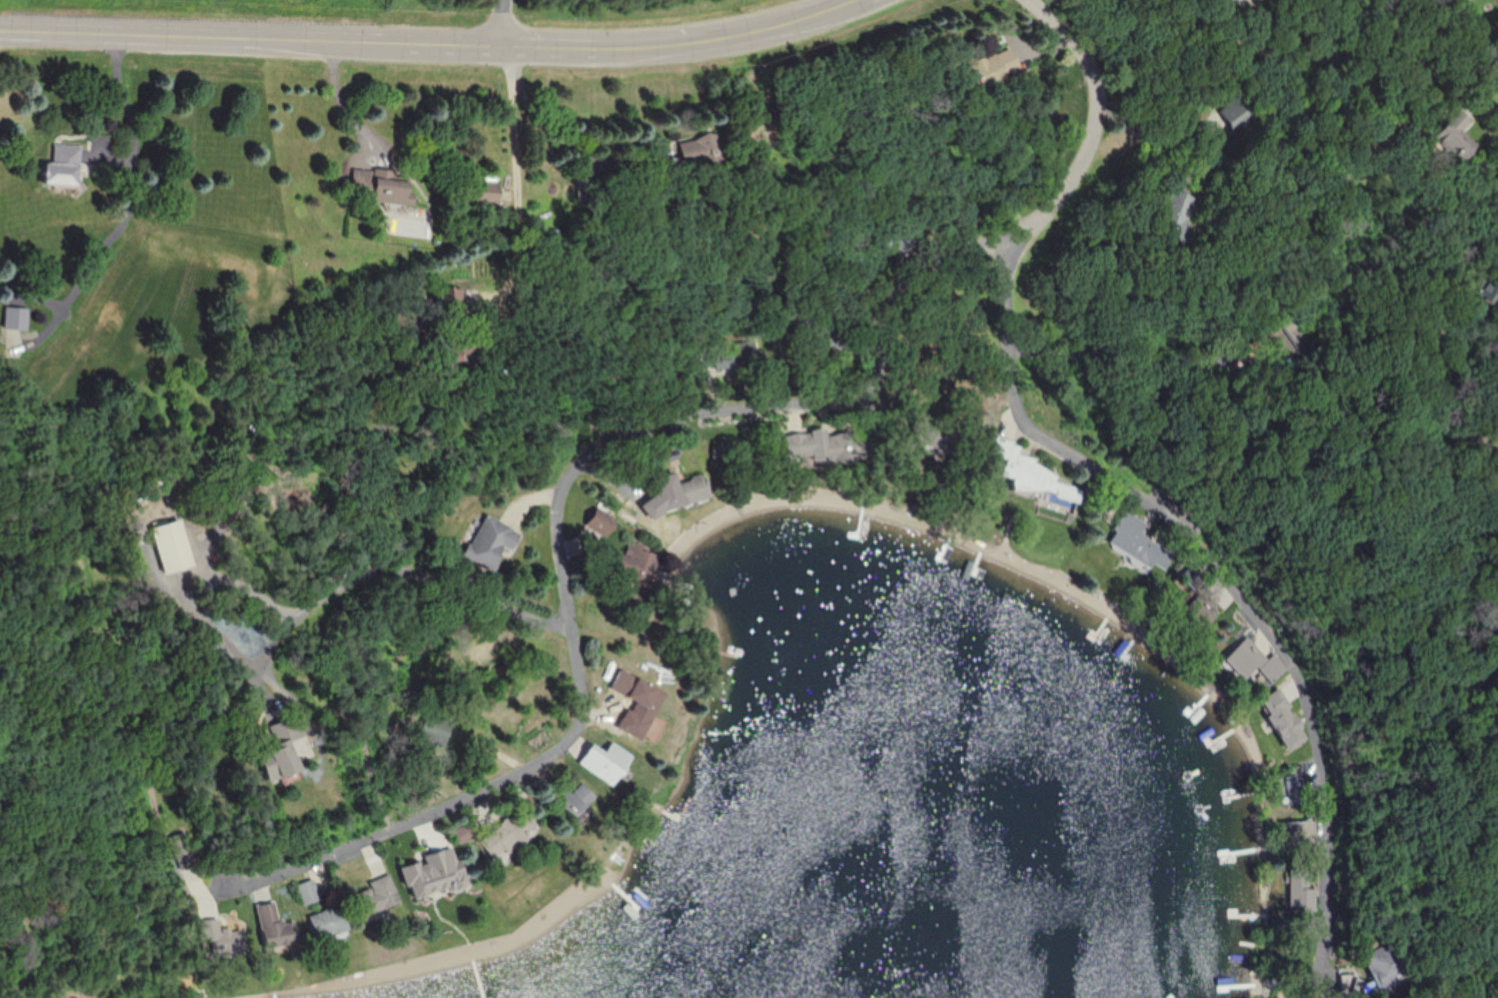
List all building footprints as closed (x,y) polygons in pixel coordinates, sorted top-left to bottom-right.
[(973,90),(1022,74),(1013,47),(964,63),(973,90)] [(1263,115),(1248,92),(1196,125),(1211,148),(1263,115)] [(1464,130),(1473,121),(1461,109),(1432,138),(1460,165),(1479,146),(1464,130)] [(681,140),(683,164),(733,159),(731,135),(681,140)] [(45,185),(80,186),(82,146),(55,145),(54,163),(46,163),(45,185)] [(415,205),(417,194),(410,193),(411,181),(396,179),(397,171),(356,167),(353,191),(375,194),(374,201),(415,205)] [(599,178),(578,178),(578,201),(599,201),(599,178)] [(472,204),(501,204),(501,181),(472,181),(472,204)] [(1180,190),(1164,197),(1169,208),(1161,212),(1176,245),(1200,234),(1180,190)] [(1483,278),(1474,292),(1497,307),(1497,288),(1483,278)] [(463,313),(463,288),(444,288),(444,313),(463,313)] [(29,307),(6,307),(6,330),(29,330),(29,307)] [(1268,349),(1259,339),(1246,349),(1255,360),(1268,349)] [(717,367),(763,362),(761,341),(715,346),(717,367)] [(878,456),(874,429),(828,435),(827,429),(785,434),(789,458),(813,455),(814,464),(878,456)] [(1013,487),(1079,503),(1083,489),(1056,483),(1059,468),(1019,459),(1022,443),(997,437),(993,454),(1005,457),(1001,474),(1016,478),(1013,487)] [(655,478),(663,510),(711,498),(705,474),(678,480),(676,472),(655,478)] [(492,572),(506,549),(512,552),(523,533),(488,513),(463,556),(492,572)] [(612,529),(594,516),(588,523),(606,536),(612,529)] [(151,528),(163,575),(194,566),(182,520),(151,528)] [(1154,563),(1165,569),(1174,554),(1145,537),(1130,563),(1149,573),(1154,563)] [(661,554),(626,539),(612,572),(646,587),(661,554)] [(1207,578),(1193,563),(1180,576),(1195,591),(1207,578)] [(1276,653),(1268,659),(1252,638),(1225,658),(1243,682),(1261,669),(1271,682),(1288,669),(1276,653)] [(666,691),(620,670),(611,689),(635,700),(621,730),(643,740),(666,691)] [(1298,729),(1284,696),(1267,703),(1281,736),(1298,729)] [(259,750),(269,783),(303,773),(299,760),(309,757),(297,718),(271,726),(277,744),(259,750)] [(578,766),(615,786),(633,755),(610,743),(605,752),(590,744),(578,766)] [(1307,777),(1278,777),(1278,791),(1289,791),(1289,803),(1307,803),(1307,777)] [(571,823),(596,798),(582,783),(556,808),(571,823)] [(478,835),(493,864),(533,843),(527,832),(538,826),(529,808),(478,835)] [(1320,850),(1316,817),(1283,822),(1287,854),(1320,850)] [(420,897),(462,880),(447,842),(429,849),(436,866),(411,875),(420,897)] [(1317,910),(1317,886),(1311,886),(1311,868),(1292,868),(1292,910),(1317,910)] [(401,904),(393,877),(354,889),(362,916),(401,904)] [(322,900),(315,879),(296,885),(304,906),(322,900)] [(257,904),(266,952),(300,946),(295,919),(280,922),(276,900),(257,904)] [(350,931),(342,905),(309,915),(318,941),(350,931)] [(212,957),(245,954),(243,929),(220,931),(219,920),(209,921),(212,957)] [(1378,989),(1411,976),(1398,941),(1365,954),(1378,989)]
